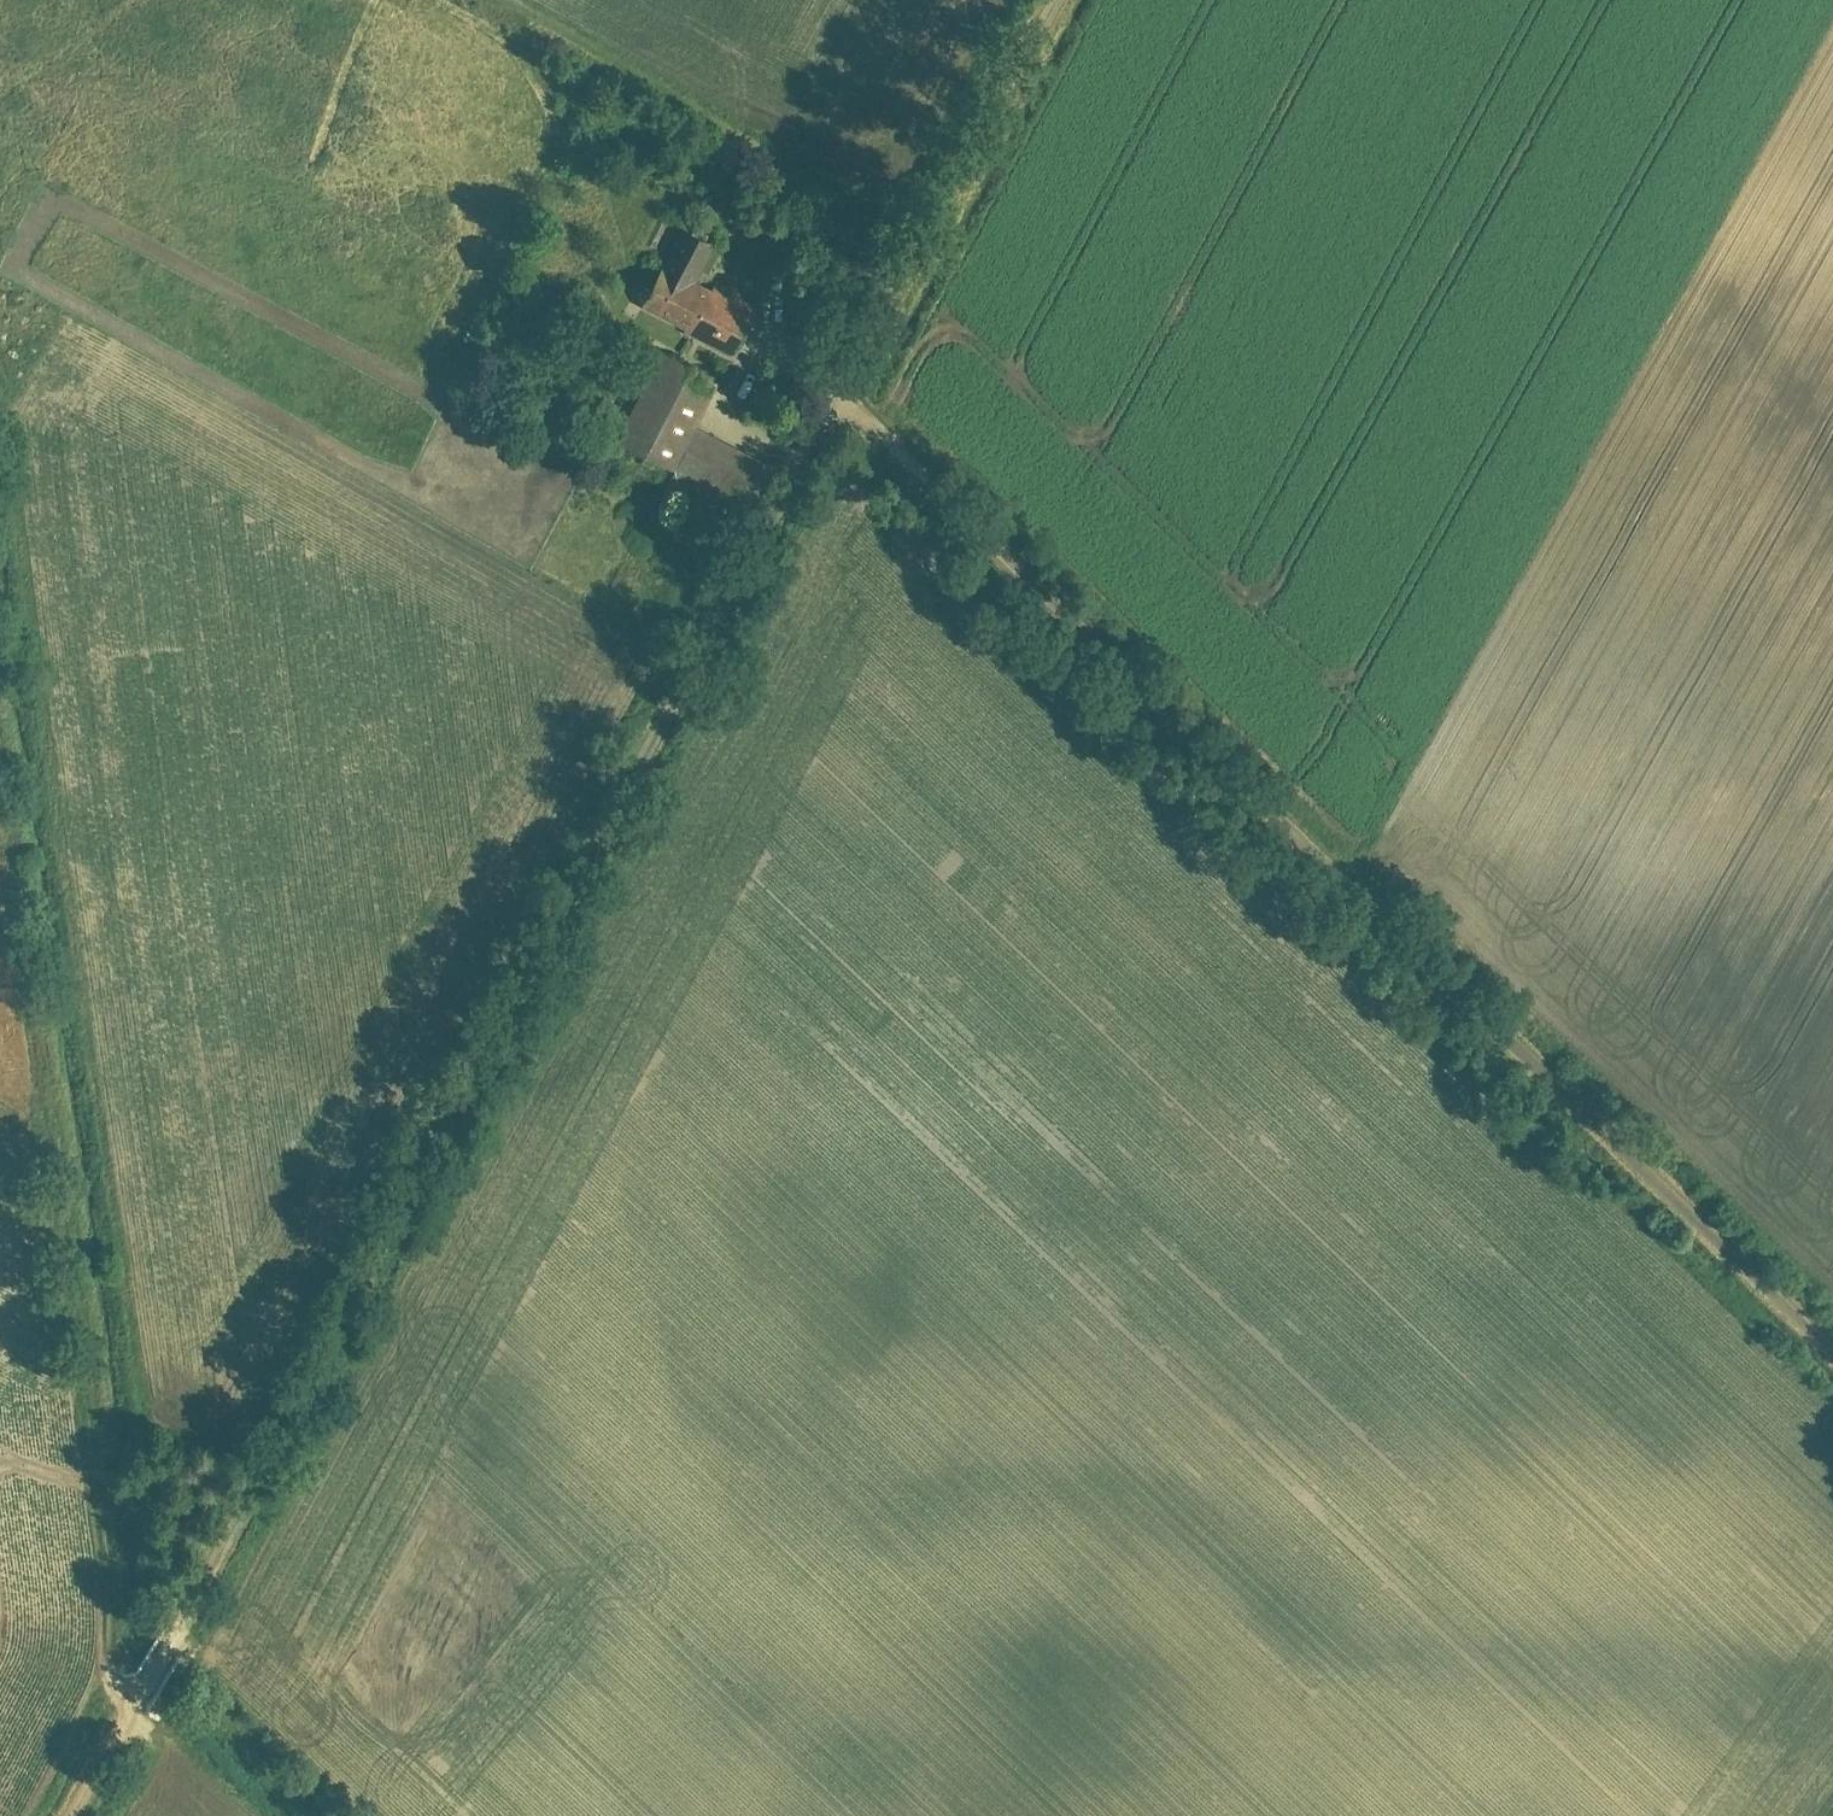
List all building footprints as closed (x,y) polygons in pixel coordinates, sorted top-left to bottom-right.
[(717,240),(683,223),(644,303),(687,324),(683,332),(733,357),(759,304),(715,282),(714,285),(698,277),(717,240)] [(721,371),(663,342),(617,434),(675,463),(696,420),(721,371)] [(771,458),(696,420),(675,463),(663,486),(738,524),(771,458)]
